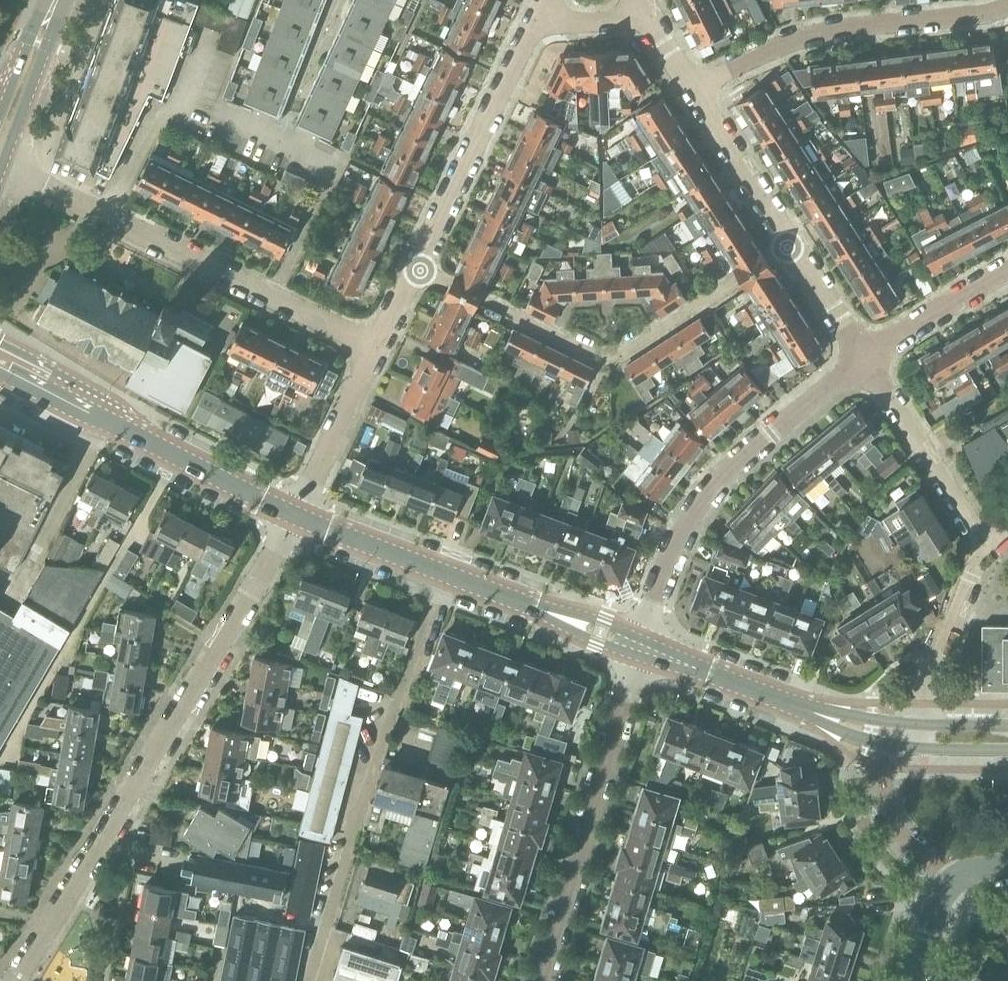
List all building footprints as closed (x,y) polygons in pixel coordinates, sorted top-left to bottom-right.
[(229,12),(200,1),(200,2),(194,0),(115,0),(58,152),(110,176),(150,93),(163,98),(193,20),(223,31),(217,47),(235,53),(248,19),(244,18),(229,12)] [(229,12),(244,18),(250,0),(233,0),(229,12)] [(318,22),(326,0),(285,0),(282,8),(318,22)] [(374,47),(388,16),(353,0),(339,31),(374,47)] [(388,16),(396,0),(353,0),(388,16)] [(425,6),(439,13),(440,12),(444,4),(444,2),(439,0),(428,0),(425,6)] [(449,17),(457,21),(484,34),(494,13),(467,0),(458,0),(454,8),(450,16),(449,17)] [(494,13),(501,0),(467,0),(494,13)] [(690,24),(717,10),(724,6),(734,1),(734,0),(719,0),(714,3),(713,0),(688,0),(680,4),(690,24)] [(722,18),(747,6),(756,23),(760,32),(770,27),(758,1),(757,0),(738,0),(735,2),(734,1),(724,6),(717,10),(690,24),(701,45),(728,31),(722,18)] [(444,4),(440,12),(450,16),(454,8),(444,4)] [(282,8),(269,39),(306,53),(318,22),(282,8)] [(407,8),(400,23),(408,27),(415,12),(407,8)] [(439,13),(436,19),(446,24),(449,17),(450,16),(440,12),(439,13)] [(258,35),(264,20),(255,16),(249,32),(258,35)] [(457,21),(447,41),(474,55),(484,34),(457,21)] [(400,23),(393,38),(401,42),(408,27),(400,23)] [(324,61),(360,78),(374,47),(339,31),(324,61)] [(252,50),(258,35),(249,32),(243,47),(252,50)] [(269,39),(257,71),(293,85),(306,53),(269,39)] [(995,44),(972,47),(978,93),(978,95),(1003,92),(1001,70),(998,71),(995,44)] [(972,47),(949,50),(953,79),(966,78),(967,86),(965,86),(967,100),(978,98),(978,95),(978,93),(972,47)] [(444,48),(434,68),(461,81),(471,61),(444,48)] [(410,49),(407,55),(416,60),(419,53),(410,49)] [(930,82),(953,79),(949,50),(926,53),(930,82)] [(611,85),(624,85),(624,54),(623,51),(600,52),(601,85),(601,90),(611,90),(611,85)] [(419,53),(416,60),(428,65),(432,58),(420,52),(419,53)] [(601,85),(600,52),(576,53),(576,56),(577,86),(586,86),(586,91),(590,90),(591,124),(601,123),(600,111),(600,105),(602,105),(601,93),(599,93),(599,90),(601,90),(601,85)] [(930,82),(926,53),(903,56),(907,85),(908,96),(920,95),(922,105),(933,104),(931,90),(930,82)] [(634,54),(624,54),(624,85),(632,95),(652,82),(634,54)] [(577,86),(576,56),(564,57),(549,88),(571,99),(577,102),(577,87),(577,86)] [(907,85),(903,56),(880,59),(884,88),(885,96),(895,95),(894,87),(907,85)] [(884,88),(880,59),(857,62),(861,91),(884,88)] [(416,60),(412,68),(420,72),(424,73),(428,65),(416,60)] [(310,92),(345,108),(360,78),(324,61),(310,92)] [(838,97),(839,102),(840,102),(841,116),(852,114),(850,101),(849,101),(848,93),(861,91),(857,62),(835,65),(839,97),(838,97)] [(816,100),(838,97),(839,97),(835,65),(812,68),(816,100)] [(434,68),(424,89),(451,102),(461,81),(434,68)] [(378,69),(371,83),(380,88),(387,73),(385,72),(378,69)] [(789,70),(770,82),(776,91),(795,79),(789,70)] [(278,123),(293,85),(257,71),(245,102),(280,116),(277,123),(278,123)] [(388,71),(379,92),(383,94),(397,101),(408,106),(412,98),(409,96),(401,93),(396,90),(393,84),(397,75),(393,73),(388,71)] [(231,81),(225,95),(231,97),(237,83),(231,81)] [(371,83),(364,99),(371,102),(373,102),(376,96),(377,94),(380,88),(371,83)] [(752,122),(777,106),(764,87),(739,103),(752,122)] [(424,89),(414,109),(441,123),(451,102),(424,89)] [(941,89),(931,90),(933,104),(943,103),(941,89)] [(345,108),(310,92),(292,129),(293,129),(296,123),(331,139),(345,108)] [(376,96),(373,102),(380,105),(383,97),(377,94),(376,96)] [(895,95),(885,96),(886,110),(897,109),(895,95)] [(876,111),(886,110),(885,96),(874,97),(876,111)] [(638,114),(650,133),(675,117),(663,98),(638,114)] [(777,106),(752,122),(764,141),(814,109),(809,100),(783,116),(777,106)] [(397,101),(393,109),(404,114),(408,106),(397,101)] [(633,112),(633,111),(633,101),(624,101),(624,113),(633,112)] [(568,122),(578,121),(578,111),(569,111),(561,107),(555,118),(566,124),(568,122)] [(414,109),(404,130),(432,143),(441,123),(414,109)] [(814,109),(764,141),(776,160),(801,144),(795,134),(820,118),(814,109)] [(530,131),(556,144),(566,125),(579,130),(578,121),(568,122),(566,124),(555,118),(540,110),(530,131)] [(610,110),(600,111),(601,123),(601,131),(601,130),(611,125),(610,110)] [(687,136),(675,117),(650,133),(662,152),(687,136)] [(961,145),(974,141),(971,123),(957,126),(961,145)] [(835,130),(842,137),(845,134),(843,126),(835,130)] [(394,150),(395,150),(422,164),(432,143),(404,130),(395,150),(394,150)] [(530,131),(520,150),(547,164),(553,167),(563,148),(561,147),(556,144),(530,131)] [(629,136),(633,143),(643,137),(639,131),(629,136)] [(350,132),(343,145),(349,148),(356,135),(350,132)] [(380,133),(376,141),(387,146),(391,138),(380,133)] [(700,155),(687,136),(662,152),(662,153),(653,158),(661,170),(653,175),(658,183),(668,176),(675,172),(700,155)] [(643,137),(633,143),(638,151),(648,145),(643,137)] [(866,165),(867,165),(870,164),(867,137),(844,140),(866,165)] [(563,148),(571,152),(574,145),(564,140),(561,147),(563,148)] [(376,141),(372,149),(383,154),(387,146),(376,141)] [(807,168),(825,157),(833,153),(827,144),(815,151),(814,150),(808,155),(801,144),(776,160),(789,180),(807,168)] [(387,146),(383,154),(391,158),(385,171),(384,171),(412,184),(422,164),(395,150),(394,150),(387,146)] [(963,152),(969,164),(982,157),(976,146),(963,152)] [(916,150),(918,165),(939,157),(938,152),(937,147),(916,150)] [(174,162),(180,152),(172,148),(167,159),(174,162)] [(902,148),(903,164),(914,163),(914,148),(902,148)] [(540,178),(547,164),(520,150),(510,172),(536,186),(540,178)] [(180,152),(174,162),(183,166),(188,156),(180,152)] [(687,190),(712,174),(700,155),(675,172),(668,176),(658,183),(656,184),(661,191),(669,185),(677,197),(687,190)] [(859,162),(853,155),(842,162),(848,170),(859,162)] [(825,157),(807,168),(789,180),(801,199),(835,178),(837,176),(825,157)] [(151,159),(137,186),(158,196),(171,169),(151,159)] [(171,169),(158,196),(178,206),(192,179),(171,169)] [(212,169),(208,177),(216,181),(220,172),(212,169)] [(286,169),(283,176),(281,179),(300,188),(305,179),(286,169)] [(220,172),(216,181),(224,185),(228,176),(220,172)] [(549,192),(536,186),(510,172),(500,192),(526,206),(539,212),(549,192)] [(868,173),(860,179),(865,186),(869,183),(873,180),(874,179),(868,173)] [(687,190),(699,209),(724,192),(712,174),(687,190)] [(884,182),(888,193),(913,184),(907,174),(884,182)] [(347,175),(343,183),(352,188),(356,180),(347,175)] [(192,179),(178,206),(199,216),(212,189),(216,181),(208,177),(204,185),(192,179)] [(382,177),(372,198),(399,211),(409,190),(382,177)] [(801,199),(813,218),(839,202),(846,198),(847,197),(835,178),(801,199)] [(593,179),(589,187),(601,193),(601,183),(593,179)] [(862,188),(860,189),(865,198),(878,189),(873,180),(869,183),(865,186),(862,188)] [(354,189),(363,194),(367,186),(357,181),(354,189)] [(610,186),(605,189),(605,216),(623,205),(610,186)] [(253,188),(248,197),(256,201),(261,192),(253,188)] [(212,189),(199,216),(219,226),(233,199),(212,189)] [(354,189),(350,197),(360,201),(363,194),(354,189)] [(975,196),(997,239),(1007,234),(1007,206),(1007,204),(999,209),(993,199),(990,201),(985,191),(975,196)] [(261,192),(256,201),(265,205),(269,196),(261,192)] [(500,192),(490,213),(516,226),(526,206),(500,192)] [(737,212),(724,192),(699,209),(693,213),(682,220),(687,227),(697,221),(698,222),(704,218),(711,229),(737,212)] [(847,197),(846,198),(851,207),(862,200),(856,192),(847,197)] [(958,214),(959,215),(965,226),(977,249),(997,239),(975,196),(967,201),(970,208),(958,214)] [(372,198),(362,219),(389,232),(399,211),(372,198)] [(233,199),(219,226),(240,236),(253,209),(252,209),(233,199)] [(253,209),(240,236),(260,246),(274,219),(261,213),(265,205),(256,201),(252,209),(253,209)] [(839,202),(813,218),(826,238),(851,222),(839,202)] [(682,220),(693,213),(688,206),(688,207),(678,213),(682,220)] [(295,208),(290,218),(298,222),(303,212),(295,208)] [(749,231),(737,212),(711,229),(723,247),(749,231)] [(965,226),(959,215),(948,221),(944,212),(935,217),(939,226),(944,236),(956,260),(977,249),(965,226)] [(480,233),(506,247),(506,248),(513,251),(518,239),(528,243),(532,234),(521,229),(521,230),(516,227),(516,226),(490,213),(480,233)] [(925,222),(930,230),(939,226),(935,217),(925,222)] [(274,219),(260,246),(281,256),(294,229),(298,222),(290,218),(286,225),(274,219)] [(362,219),(352,239),(379,252),(389,232),(362,219)] [(619,232),(613,220),(602,226),(603,241),(619,232)] [(851,222),(826,238),(838,257),(864,241),(877,233),(882,230),(876,221),(858,232),(851,222)] [(334,230),(344,235),(347,227),(338,222),(334,230)] [(524,222),(521,229),(532,234),(539,238),(543,230),(524,222)] [(603,241),(602,228),(594,225),(589,236),(603,243),(603,241)] [(944,236),(939,226),(930,230),(918,237),(935,271),(956,260),(944,236)] [(340,243),(344,235),(334,230),(330,238),(340,243)] [(864,241),(838,257),(850,276),(876,260),(888,253),(881,242),(888,238),(882,230),(877,233),(864,241)] [(735,268),(741,278),(770,260),(755,237),(753,237),(749,231),(723,247),(727,256),(735,268)] [(496,267),(506,248),(506,247),(480,233),(470,254),(496,267)] [(660,235),(639,249),(641,252),(669,249),(660,235)] [(352,239),(342,260),(369,273),(379,252),(352,239)] [(562,256),(564,251),(548,243),(541,257),(562,256)] [(702,251),(707,258),(717,251),(713,245),(702,251)] [(668,264),(677,258),(672,251),(663,257),(668,264)] [(717,251),(707,258),(711,265),(722,259),(717,251)] [(913,265),(923,260),(918,251),(908,257),(913,265)] [(584,279),(585,298),(606,297),(603,252),(594,253),(596,267),(587,267),(588,279),(584,279)] [(603,252),(606,297),(627,296),(626,276),(621,276),(621,265),(613,266),(612,252),(603,252)] [(458,273),(452,285),(480,299),(493,273),(496,267),(470,254),(466,261),(464,260),(458,273)] [(668,264),(672,271),(682,265),(677,258),(668,264)] [(707,258),(703,260),(708,268),(711,265),(707,258)] [(192,312),(184,307),(182,312),(164,303),(160,311),(149,306),(151,302),(147,300),(145,303),(136,299),(137,295),(134,294),(132,297),(123,292),(124,289),(121,287),(120,290),(109,285),(111,282),(108,280),(106,284),(96,279),(98,276),(94,274),(93,277),(83,272),(84,269),(81,267),(79,270),(70,265),(71,262),(68,260),(58,279),(53,278),(41,302),(46,304),(36,322),(40,324),(41,321),(50,326),(49,329),(53,331),(54,327),(64,332),(63,336),(66,337),(68,334),(77,339),(76,342),(79,344),(80,341),(90,346),(89,349),(92,351),(94,348),(103,353),(102,356),(105,358),(107,354),(117,360),(115,363),(119,365),(121,361),(131,367),(129,370),(133,372),(134,368),(144,373),(138,385),(141,387),(141,388),(142,388),(142,387),(150,392),(151,393),(151,392),(159,396),(159,397),(160,398),(160,397),(168,401),(168,402),(169,403),(170,402),(183,409),(184,407),(183,407),(210,354),(212,354),(212,353),(202,347),(214,323),(206,319),(206,318),(204,316),(203,318),(195,313),(196,312),(193,311),(192,312)] [(342,260),(332,281),(359,294),(369,273),(342,260)] [(784,282),(770,260),(741,278),(750,292),(748,293),(759,309),(761,307),(787,290),(783,284),(784,282)] [(876,260),(850,276),(863,296),(888,279),(876,260)] [(532,268),(542,273),(546,266),(536,261),(532,268)] [(505,263),(501,270),(512,276),(515,268),(505,263)] [(626,276),(627,296),(648,294),(664,273),(652,274),(651,263),(633,264),(634,275),(626,276)] [(319,265),(315,272),(325,277),(328,269),(319,265)] [(532,268),(528,276),(538,281),(542,273),(532,268)] [(547,282),(566,300),(585,298),(584,279),(575,280),(575,268),(557,269),(558,281),(547,282)] [(497,278),(508,283),(512,276),(501,270),(497,278)] [(664,273),(648,294),(651,299),(650,299),(661,315),(687,298),(676,282),(671,285),(664,273)] [(888,279),(863,296),(875,315),(901,299),(889,280),(888,279)] [(903,286),(902,287),(908,296),(919,289),(913,280),(903,286)] [(566,300),(547,282),(541,294),(536,292),(528,307),(555,321),(563,305),(566,300)] [(465,332),(480,299),(452,285),(439,310),(441,312),(438,319),(465,332)] [(759,309),(755,311),(745,317),(745,318),(738,324),(742,330),(756,321),(764,333),(774,326),(799,309),(787,290),(761,307),(759,309)] [(740,310),(745,317),(755,311),(750,304),(740,310)] [(811,329),(799,309),(774,326),(786,345),(811,329)] [(997,350),(1007,344),(1007,324),(1001,312),(981,324),(997,350)] [(461,339),(465,332),(438,319),(428,338),(455,351),(461,339)] [(676,335),(697,369),(704,364),(699,355),(706,351),(699,341),(710,334),(701,319),(676,335)] [(243,323),(230,351),(243,357),(239,365),(247,368),(251,361),(264,334),(243,323)] [(962,335),(978,361),(997,350),(981,324),(962,335)] [(474,327),(471,334),(481,339),(485,331),(474,327)] [(502,333),(492,328),(485,342),(494,347),(502,333)] [(232,329),(220,353),(224,355),(236,331),(232,329)] [(515,375),(525,380),(544,342),(517,329),(508,345),(519,350),(512,362),(520,366),(515,375)] [(811,329),(786,345),(780,349),(771,355),(751,367),(756,375),(767,387),(780,376),(771,365),(791,352),(798,364),(823,347),(811,329)] [(264,334),(251,361),(271,371),(284,344),(264,334)] [(481,339),(471,334),(467,342),(477,348),(481,339)] [(676,335),(651,351),(661,367),(667,363),(668,365),(673,362),(677,369),(684,365),(689,373),(697,369),(676,335)] [(978,361),(962,335),(942,347),(957,374),(961,380),(971,374),(967,368),(978,361)] [(544,342),(525,380),(531,382),(535,374),(543,377),(547,369),(558,374),(559,371),(568,354),(544,342)] [(767,348),(771,355),(780,349),(775,342),(767,348)] [(271,371),(265,383),(286,393),(288,388),(292,381),(305,353),(284,344),(271,371)] [(957,374),(942,347),(922,359),(938,385),(950,378),(954,386),(953,386),(959,397),(968,391),(961,380),(957,374)] [(652,372),(661,367),(651,351),(626,366),(647,401),(654,396),(649,388),(656,383),(651,376),(654,374),(652,372)] [(733,351),(723,359),(730,367),(740,359),(733,351)] [(305,353),(292,381),(313,391),(313,390),(326,396),(337,374),(324,367),(326,364),(305,353)] [(442,353),(438,361),(426,356),(415,379),(440,391),(452,396),(460,378),(484,389),(484,388),(494,393),(500,380),(442,353)] [(568,354),(559,371),(558,374),(570,380),(566,389),(574,393),(569,401),(577,406),(596,368),(568,354)] [(1002,357),(993,363),(999,373),(1007,368),(1007,367),(1002,357)] [(811,373),(818,367),(812,360),(805,366),(811,373)] [(239,365),(231,381),(239,385),(242,378),(247,368),(239,365)] [(726,381),(746,405),(764,390),(744,367),(726,381)] [(247,368),(242,378),(250,382),(255,372),(247,368)] [(694,382),(698,387),(702,392),(711,384),(703,374),(694,382)] [(977,386),(978,386),(971,374),(961,380),(968,391),(974,388),(976,387),(977,386)] [(440,391),(415,379),(404,402),(414,407),(411,414),(439,427),(447,410),(455,414),(461,401),(452,396),(440,391)] [(746,405),(726,381),(708,398),(728,421),(746,405)] [(702,392),(698,387),(694,382),(687,388),(695,398),(702,392)] [(974,388),(968,391),(974,402),(975,403),(984,398),(983,397),(977,386),(976,387),(974,388)] [(286,393),(283,398),(291,402),(296,392),(288,388),(286,393)] [(288,433),(221,398),(205,390),(192,415),(262,451),(263,449),(271,453),(270,455),(275,458),(288,433)] [(673,391),(668,394),(676,404),(680,401),(673,391)] [(728,421),(708,398),(691,412),(711,435),(728,421)] [(664,399),(658,407),(668,414),(674,407),(664,399)] [(276,404),(270,416),(274,417),(280,405),(276,404)] [(846,412),(848,414),(840,421),(859,444),(865,451),(873,461),(876,465),(883,460),(881,457),(884,454),(875,443),(873,444),(868,437),(878,429),(859,405),(857,407),(855,405),(846,412)] [(965,445),(982,483),(983,482),(982,480),(1007,464),(1007,410),(988,421),(981,424),(983,434),(965,445)] [(390,411),(385,423),(407,432),(412,420),(390,411)] [(664,441),(691,460),(706,441),(679,421),(664,441)] [(819,434),(840,460),(859,444),(840,421),(832,427),(830,425),(819,434)] [(616,428),(612,431),(620,437),(623,434),(616,428)] [(569,430),(570,443),(581,442),(580,429),(569,430)] [(42,453),(38,451),(37,452),(27,447),(26,443),(22,444),(14,440),(13,436),(8,437),(0,433),(0,565),(15,572),(68,466),(42,453)] [(803,452),(822,475),(840,460),(819,434),(809,443),(811,445),(803,452)] [(630,444),(640,452),(645,445),(635,437),(630,444)] [(482,439),(477,449),(497,458),(502,448),(482,439)] [(372,488),(383,492),(393,465),(401,443),(393,440),(388,454),(386,453),(383,461),(369,456),(367,461),(355,457),(348,477),(359,481),(358,483),(362,484),(361,487),(371,490),(372,488)] [(649,459),(676,479),(691,460),(664,441),(649,459)] [(676,479),(649,459),(640,452),(630,444),(625,451),(633,458),(624,470),(661,498),(676,479)] [(595,471),(603,461),(585,446),(577,456),(595,471)] [(873,461),(865,451),(858,457),(866,467),(873,461)] [(822,475),(803,452),(796,458),(794,456),(786,462),(788,464),(786,466),(813,501),(825,492),(829,497),(836,491),(828,481),(828,482),(822,475)] [(876,465),(885,476),(901,462),(893,452),(883,460),(876,465)] [(418,468),(423,456),(415,453),(410,465),(418,468)] [(435,473),(443,476),(444,473),(445,471),(449,460),(441,457),(435,473)] [(416,473),(393,465),(383,492),(386,493),(385,495),(395,499),(396,496),(406,500),(416,473)] [(87,522),(93,525),(116,483),(103,477),(104,474),(98,471),(97,474),(94,472),(81,495),(97,504),(87,522)] [(808,502),(800,493),(779,472),(776,475),(774,472),(766,480),(769,482),(762,489),(784,510),(789,515),(792,518),(808,502)] [(430,509),(440,482),(416,473),(406,500),(409,501),(408,504),(418,507),(419,505),(430,509)] [(444,473),(443,476),(441,483),(440,482),(430,509),(433,510),(432,512),(442,516),(443,513),(455,518),(456,513),(468,517),(480,486),(466,481),(466,482),(444,473)] [(524,493),(530,479),(522,476),(516,490),(524,493)] [(828,481),(836,491),(843,485),(834,476),(828,481)] [(530,479),(524,493),(532,496),(537,482),(530,479)] [(123,527),(127,520),(139,495),(134,492),(135,491),(128,487),(127,489),(116,483),(93,525),(102,530),(106,522),(108,523),(110,520),(123,527)] [(789,515),(784,510),(762,489),(755,497),(753,494),(743,504),(774,535),(775,536),(786,525),(792,532),(799,525),(792,518),(789,515)] [(898,542),(906,536),(916,531),(937,517),(922,493),(920,495),(916,489),(896,502),(900,508),(884,519),(898,542)] [(574,497),(566,494),(561,507),(569,510),(574,497)] [(508,537),(520,505),(497,496),(485,528),(508,537)] [(574,497),(569,510),(570,510),(577,513),(582,500),(574,497)] [(612,537),(611,539),(598,575),(606,578),(606,577),(615,580),(616,578),(618,579),(618,578),(625,575),(637,540),(638,540),(644,527),(643,525),(648,511),(623,502),(619,513),(621,514),(615,529),(612,537)] [(774,535),(743,504),(733,514),(736,516),(730,523),(733,526),(721,539),(741,547),(747,540),(759,551),(760,550),(767,543),(774,535)] [(531,546),(543,514),(520,505),(508,537),(530,545),(531,546)] [(177,544),(189,521),(186,519),(187,517),(179,513),(178,515),(166,509),(154,532),(151,529),(141,550),(154,557),(164,538),(177,544)] [(554,554),(577,562),(589,531),(574,525),(578,513),(577,513),(570,510),(566,522),(554,554)] [(612,511),(606,525),(615,529),(621,514),(619,513),(612,511)] [(554,554),(566,522),(565,522),(543,514),(531,546),(554,554)] [(873,534),(884,526),(880,521),(870,514),(857,533),(866,538),(873,534)] [(906,536),(898,542),(905,553),(923,542),(931,555),(953,541),(937,517),(916,531),(906,536)] [(189,521),(177,544),(198,555),(210,532),(209,531),(209,529),(202,525),(200,526),(189,521)] [(884,526),(873,534),(886,554),(897,546),(884,526)] [(60,562),(62,558),(75,566),(86,544),(61,531),(48,556),(60,562)] [(589,531),(577,562),(589,567),(588,571),(598,575),(611,539),(589,531)] [(210,532),(198,555),(200,556),(191,571),(203,577),(212,562),(222,567),(234,544),(231,542),(231,540),(224,536),(222,537),(210,532)] [(106,568),(121,543),(110,536),(92,567),(106,568)] [(829,556),(836,549),(827,541),(821,547),(829,556)] [(698,591),(694,601),(697,602),(696,604),(697,604),(699,609),(700,610),(700,612),(708,615),(708,616),(717,620),(735,570),(736,571),(739,562),(747,565),(751,554),(722,543),(718,554),(715,553),(707,576),(706,579),(703,578),(698,590),(698,589),(697,591),(698,591)] [(114,575),(125,580),(138,554),(128,548),(113,574),(114,575)] [(173,552),(166,564),(173,567),(180,555),(173,552)] [(826,561),(815,572),(819,574),(829,579),(835,569),(826,561)] [(61,644),(70,627),(71,628),(106,569),(46,564),(15,616),(0,607),(0,748),(61,644)] [(735,570),(717,620),(726,623),(727,620),(728,620),(729,623),(735,626),(739,624),(741,625),(753,592),(739,587),(744,574),(736,571),(735,570)] [(777,574),(773,586),(781,589),(785,577),(777,574)] [(125,580),(114,575),(108,585),(128,597),(134,586),(125,580)] [(318,611),(327,586),(303,577),(293,603),(289,601),(284,613),(303,620),(297,635),(308,639),(311,630),(316,618),(318,611)] [(776,601),(764,634),(774,637),(775,641),(781,643),(785,641),(787,642),(799,610),(786,605),(791,593),(789,592),(793,579),(785,577),(781,589),(776,601)] [(870,580),(867,582),(875,595),(883,590),(875,577),(870,580)] [(931,598),(941,591),(934,580),(923,586),(931,598)] [(327,586),(318,611),(342,620),(351,595),(327,586)] [(753,592),(741,625),(743,626),(745,629),(751,631),(754,630),(764,634),(776,601),(781,589),(773,586),(767,597),(753,592)] [(901,590),(880,603),(898,632),(905,628),(907,631),(921,622),(912,607),(917,604),(909,590),(904,593),(901,590)] [(817,604),(826,607),(827,608),(832,594),(822,591),(817,604)] [(854,591),(846,595),(854,608),(861,603),(854,591)] [(846,595),(839,600),(847,612),(854,608),(846,595)] [(171,608),(192,620),(198,611),(177,598),(171,608)] [(373,654),(374,652),(390,609),(367,601),(357,627),(372,632),(369,640),(372,641),(368,652),(373,654)] [(880,603),(859,616),(877,645),(886,639),(890,640),(896,637),(897,633),(898,632),(880,603)] [(117,632),(123,633),(152,638),(156,614),(121,608),(118,624),(117,632)] [(415,619),(390,609),(374,652),(373,654),(384,658),(391,639),(406,644),(415,619)] [(799,610),(787,642),(789,643),(790,646),(797,649),(800,647),(810,651),(822,619),(799,610)] [(840,633),(835,636),(844,650),(849,647),(858,661),(873,652),(871,649),(877,645),(859,616),(838,629),(840,633)] [(103,630),(117,632),(118,624),(104,621),(103,630)] [(982,678),(982,690),(1007,690),(1007,624),(982,624),(982,678)] [(117,632),(103,630),(102,638),(115,641),(117,632)] [(148,661),(152,638),(123,633),(117,632),(115,641),(122,642),(119,656),(148,661)] [(445,632),(436,655),(433,654),(428,668),(433,670),(430,677),(440,680),(433,699),(445,704),(446,699),(452,685),(456,673),(468,641),(445,632)] [(284,641),(279,652),(300,660),(301,656),(304,649),(284,641)] [(456,673),(479,682),(491,649),(468,641),(456,673)] [(515,658),(491,649),(479,682),(494,687),(502,691),(515,658)] [(148,662),(148,661),(119,656),(116,672),(110,671),(109,678),(108,680),(144,687),(148,662)] [(255,656),(251,677),(288,684),(292,663),(255,656)] [(502,691),(526,699),(538,667),(515,658),(502,691)] [(548,708),(562,670),(551,666),(549,671),(538,667),(526,699),(539,704),(534,718),(543,721),(548,708)] [(350,679),(359,683),(362,683),(366,670),(355,667),(350,679)] [(94,676),(109,678),(110,671),(95,669),(94,676)] [(569,673),(562,670),(548,708),(543,721),(539,733),(549,736),(558,712),(571,717),(583,686),(581,681),(576,679),(577,677),(568,674),(569,673)] [(69,675),(57,673),(54,696),(65,697),(69,675)] [(144,687),(108,680),(109,678),(94,676),(94,677),(86,675),(85,684),(93,685),(92,687),(113,691),(110,706),(140,711),(144,687)] [(329,675),(324,691),(333,693),(336,678),(329,675)] [(359,683),(350,679),(340,676),(299,833),(331,841),(364,715),(352,713),(359,683)] [(288,684),(251,677),(247,698),(284,705),(288,684)] [(460,688),(452,685),(446,699),(447,700),(455,702),(460,688)] [(333,693),(324,691),(320,707),(328,709),(333,693)] [(284,706),(284,705),(247,698),(242,721),(280,728),(292,730),(296,708),(284,706)] [(433,699),(432,703),(443,708),(445,704),(433,699)] [(506,705),(498,702),(493,716),(501,719),(506,705)] [(47,715),(40,725),(61,728),(66,729),(96,734),(100,709),(71,704),(68,718),(47,715)] [(319,712),(314,728),(312,739),(320,740),(327,714),(319,712)] [(668,757),(661,775),(650,771),(646,783),(669,790),(673,778),(672,778),(679,761),(694,722),(685,719),(685,720),(674,716),(669,718),(656,752),(668,757)] [(59,737),(61,728),(40,725),(28,722),(25,736),(44,739),(45,735),(59,737)] [(679,761),(702,770),(715,735),(702,730),(703,726),(694,722),(679,761)] [(246,755),(246,756),(257,758),(262,736),(213,727),(209,747),(246,755)] [(66,729),(62,752),(92,758),(96,734),(66,729)] [(539,733),(538,737),(533,749),(562,758),(566,745),(567,742),(549,736),(539,733)] [(533,749),(538,737),(527,734),(523,746),(533,749)] [(738,744),(715,735),(702,770),(726,778),(738,744)] [(738,744),(726,778),(748,787),(762,752),(738,744)] [(245,758),(246,756),(246,755),(209,747),(205,770),(242,777),(242,775),(244,775),(247,775),(249,773),(250,772),(251,770),(252,768),(252,766),(251,764),(250,762),(249,760),(248,759),(245,758)] [(304,767),(312,769),(317,753),(308,750),(304,767)] [(528,751),(525,760),(513,757),(511,761),(499,757),(496,768),(521,775),(554,785),(561,761),(528,751)] [(92,758),(62,752),(60,768),(41,764),(41,763),(19,759),(18,769),(38,773),(88,781),(92,758)] [(385,757),(384,760),(385,761),(385,763),(385,765),(393,767),(395,760),(385,757)] [(457,761),(455,768),(462,769),(463,763),(457,761)] [(385,765),(375,798),(376,799),(413,810),(409,823),(398,862),(426,869),(450,784),(393,767),(385,765)] [(821,794),(817,769),(800,771),(799,765),(783,767),(783,775),(779,775),(780,784),(757,787),(757,788),(752,788),(746,804),(759,802),(817,794),(821,794)] [(0,772),(0,791),(11,793),(15,770),(1,768),(0,772)] [(299,788),(298,789),(307,791),(311,774),(303,772),(298,768),(295,768),(294,787),(299,788)] [(514,798),(514,799),(547,808),(554,785),(521,775),(496,768),(493,776),(507,780),(506,782),(518,785),(514,798)] [(242,777),(205,770),(200,792),(237,799),(242,777)] [(88,781),(38,773),(37,782),(48,783),(48,786),(49,786),(46,800),(83,806),(88,781)] [(673,778),(669,790),(679,793),(682,781),(673,778)] [(732,786),(723,783),(720,791),(721,791),(715,805),(723,808),(732,786)] [(15,785),(13,798),(15,799),(27,801),(30,787),(15,785)] [(645,787),(638,811),(671,821),(678,797),(645,787)] [(706,802),(715,805),(721,791),(720,791),(712,787),(706,802)] [(307,791),(298,789),(294,804),(303,806),(307,791)] [(817,794),(759,802),(760,810),(783,807),(785,823),(820,818),(817,794)] [(11,824),(40,829),(44,804),(27,801),(15,799),(11,824)] [(507,822),(543,832),(546,822),(543,821),(547,808),(514,799),(507,822)] [(203,803),(190,825),(252,837),(252,836),(264,815),(223,808),(220,806),(220,807),(206,804),(203,803)] [(484,805),(482,814),(496,818),(499,810),(484,805)] [(638,811),(632,834),(664,843),(664,844),(664,845),(672,847),(677,832),(680,832),(682,824),(671,821),(638,811)] [(479,822),(494,826),(496,818),(482,814),(479,822)] [(685,816),(682,824),(696,828),(697,828),(699,820),(685,816)] [(493,843),(500,846),(533,855),(537,841),(541,842),(543,832),(507,822),(496,818),(494,826),(489,842),(493,843)] [(6,847),(36,852),(40,829),(11,824),(3,823),(0,822),(0,830),(3,831),(2,832),(9,833),(6,847)] [(682,824),(680,832),(694,837),(697,828),(696,828),(682,824)] [(247,859),(252,837),(190,825),(185,834),(189,837),(187,847),(189,848),(247,859)] [(161,844),(163,835),(153,833),(151,841),(161,844)] [(624,846),(621,856),(657,867),(664,845),(664,844),(664,843),(632,834),(628,847),(624,846)] [(798,880),(808,874),(837,855),(824,834),(813,841),(809,837),(777,848),(784,859),(790,856),(798,880)] [(163,835),(161,844),(172,846),(173,837),(163,835)] [(748,839),(738,836),(732,854),(742,856),(748,839)] [(310,915),(324,844),(301,840),(287,910),(310,915)] [(769,856),(763,840),(746,846),(752,862),(769,856)] [(489,857),(485,856),(483,864),(482,865),(494,868),(526,878),(533,855),(500,846),(493,843),(489,857)] [(6,847),(2,871),(32,876),(36,852),(6,847)] [(483,864),(485,856),(470,851),(470,852),(465,851),(461,850),(459,858),(468,861),(472,862),(482,865),(483,864)] [(435,851),(429,870),(440,873),(446,854),(435,851)] [(843,851),(837,855),(808,874),(798,880),(795,882),(799,889),(802,890),(813,883),(822,896),(841,883),(845,889),(855,883),(848,872),(854,868),(843,851)] [(282,899),(287,871),(261,866),(254,864),(253,864),(250,863),(198,853),(197,859),(190,857),(188,863),(187,868),(187,874),(193,875),(192,881),(282,899)] [(731,856),(728,865),(740,868),(743,859),(731,855),(731,856)] [(622,867),(618,881),(650,890),(657,867),(621,856),(618,866),(622,867)] [(251,857),(250,863),(253,864),(254,864),(261,866),(262,859),(251,857)] [(710,858),(705,873),(719,877),(723,862),(710,858)] [(519,900),(526,878),(494,868),(482,865),(472,862),(470,869),(479,871),(474,886),(487,890),(487,891),(519,900)] [(669,870),(683,874),(686,866),(671,862),(669,870)] [(415,882),(402,879),(369,869),(357,903),(390,914),(386,926),(395,929),(399,917),(404,902),(408,904),(415,882)] [(683,874),(669,870),(666,879),(681,883),(683,874)] [(32,876),(2,871),(0,883),(0,897),(27,901),(32,876)] [(618,881),(611,903),(644,913),(646,904),(649,905),(653,891),(650,890),(618,881)] [(427,882),(420,906),(431,909),(438,885),(427,882)] [(141,907),(172,913),(172,914),(196,919),(198,910),(187,907),(189,892),(177,890),(177,889),(146,883),(141,907)] [(474,907),(470,920),(503,930),(510,905),(449,888),(446,897),(457,900),(456,902),(474,907)] [(225,890),(219,922),(229,924),(235,892),(225,890)] [(856,902),(855,894),(839,897),(840,904),(856,902)] [(790,895),(784,895),(760,897),(761,911),(785,909),(796,908),(795,900),(790,895)] [(611,903),(604,927),(637,937),(641,922),(644,913),(611,903)] [(167,937),(172,914),(172,913),(141,907),(136,931),(167,937)] [(657,908),(655,916),(670,920),(669,921),(676,923),(678,918),(671,916),(671,914),(672,912),(657,908)] [(786,922),(785,909),(761,911),(762,924),(786,922)] [(804,933),(855,950),(862,930),(859,929),(863,918),(851,914),(849,920),(831,915),(826,929),(821,928),(820,925),(816,924),(814,925),(807,923),(807,924),(804,923),(801,933),(804,933)] [(222,980),(295,980),(305,929),(235,915),(222,980)] [(655,916),(652,925),(653,925),(667,929),(669,921),(670,920),(655,916)] [(497,952),(503,930),(470,920),(466,933),(454,930),(454,931),(440,927),(438,935),(464,942),(467,943),(497,952)] [(219,922),(214,944),(226,946),(230,925),(229,925),(229,924),(219,922)] [(178,930),(177,939),(189,942),(191,933),(178,930)] [(132,955),(163,961),(167,937),(136,931),(132,955)] [(804,960),(815,963),(848,973),(855,950),(804,933),(804,934),(806,935),(799,957),(799,958),(804,959),(804,960)] [(461,953),(457,966),(489,976),(490,976),(493,977),(500,953),(496,952),(497,952),(467,943),(464,942),(438,935),(435,944),(449,948),(449,949),(461,953)] [(609,937),(603,960),(635,969),(650,974),(657,951),(642,947),(609,937)] [(177,939),(175,949),(187,951),(189,942),(177,939)] [(403,963),(345,944),(333,980),(398,980),(403,963)] [(410,952),(403,975),(409,977),(410,971),(415,969),(422,971),(427,968),(430,958),(410,952)] [(804,959),(799,958),(799,957),(790,954),(787,963),(802,968),(804,960),(804,959)] [(127,978),(139,980),(181,980),(182,979),(160,975),(163,961),(132,955),(127,978)] [(635,969),(603,960),(596,980),(632,980),(635,969)] [(848,973),(815,963),(809,980),(845,980),(848,973)] [(489,976),(457,966),(452,980),(488,980),(489,976)] [(771,973),(748,966),(743,980),(747,980),(768,980),(771,973)] [(997,975),(998,970),(983,966),(981,973),(979,973),(978,975),(976,974),(973,980),(1007,980),(1007,979),(997,975)]
